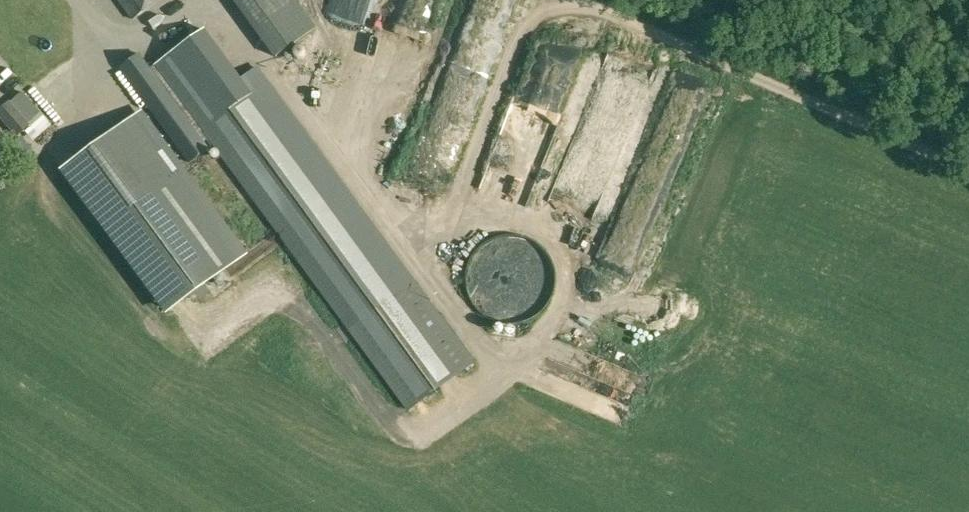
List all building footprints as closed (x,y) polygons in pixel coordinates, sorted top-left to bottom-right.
[(133,19),(159,0),(119,0),(133,19)] [(274,56),(313,28),(293,0),(232,0),(274,56)] [(154,65),(156,67),(209,139),(298,261),(298,260),(413,408),(477,358),(364,212),(365,211),(259,68),(243,79),(205,28),(154,65)] [(209,139),(156,67),(152,70),(140,53),(119,69),(188,164),(210,150),(205,142),(209,139)] [(10,70),(0,59),(0,79),(10,70)] [(604,62),(552,197),(580,208),(588,187),(581,184),(625,71),(604,62)] [(25,130),(29,126),(10,104),(0,112),(0,117),(17,137),(25,130)] [(241,257),(138,115),(63,169),(167,311),(241,257)] [(22,136),(10,146),(20,157),(32,147),(22,136)] [(511,323),(512,323),(513,323),(514,323),(516,323),(517,323),(518,322),(519,322),(520,322),(521,321),(522,321),(524,321),(525,320),(526,320),(527,319),(528,319),(529,318),(530,317),(531,317),(532,316),(533,315),(534,315),(535,314),(536,313),(537,313),(537,312),(538,311),(539,310),(540,309),(541,308),(541,307),(542,306),(543,306),(544,305),(544,304),(545,303),(545,302),(546,300),(547,299),(547,298),(548,297),(548,296),(548,295),(549,294),(549,293),(550,292),(550,291),(550,289),(550,288),(551,287),(551,286),(551,285),(551,284),(551,282),(551,281),(551,280),(551,279),(551,278),(551,276),(551,275),(551,274),(551,273),(550,272),(550,271),(550,269),(550,268),(549,267),(549,266),(548,265),(548,264),(548,263),(547,262),(547,261),(546,259),(546,258),(545,257),(544,256),(544,255),(543,254),(542,254),(542,253),(541,252),(540,251),(539,250),(538,249),(538,248),(537,247),(536,247),(535,246),(534,245),(533,244),(532,244),(531,243),(530,243),(529,242),(528,241),(527,241),(526,240),(525,240),(524,239),(523,239),(521,239),(520,238),(519,238),(518,238),(517,237),(516,237),(515,237),(513,237),(512,237),(511,236),(510,236),(509,236),(508,236),(506,236),(505,236),(504,236),(503,237),(502,237),(500,237),(499,237),(498,237),(497,238),(496,238),(495,238),(494,239),(492,239),(491,239),(490,240),(489,240),(488,241),(487,241),(486,242),(485,242),(484,243),(483,244),(482,244),(481,245),(480,246),(479,247),(478,247),(477,248),(477,249),(476,250),(475,251),(474,252),(473,252),(473,253),(472,254),(471,255),(471,256),(470,257),(469,258),(469,259),(468,260),(468,261),(467,263),(467,264),(466,265),(466,266),(466,267),(465,268),(465,269),(465,270),(465,272),(464,273),(464,274),(464,275),(464,276),(464,277),(464,279),(464,280),(464,281),(464,282),(464,283),(464,285),(464,286),(464,287),(465,288),(465,289),(465,290),(465,292),(466,293),(466,294),(466,295),(467,296),(467,297),(468,298),(468,299),(469,300),(469,301),(470,302),(471,303),(471,304),(472,305),(473,306),(473,307),(474,308),(475,309),(476,310),(477,311),(477,312),(478,312),(479,313),(480,314),(481,315),(482,315),(483,316),(484,317),(485,317),(486,318),(487,319),(488,319),(489,320),(490,320),(491,321),(492,321),(493,321),(495,322),(496,322),(497,322),(498,323),(499,323),(500,323),(502,323),(503,323),(504,324),(505,324),(506,324),(507,324),(509,324),(510,324),(511,323)]
